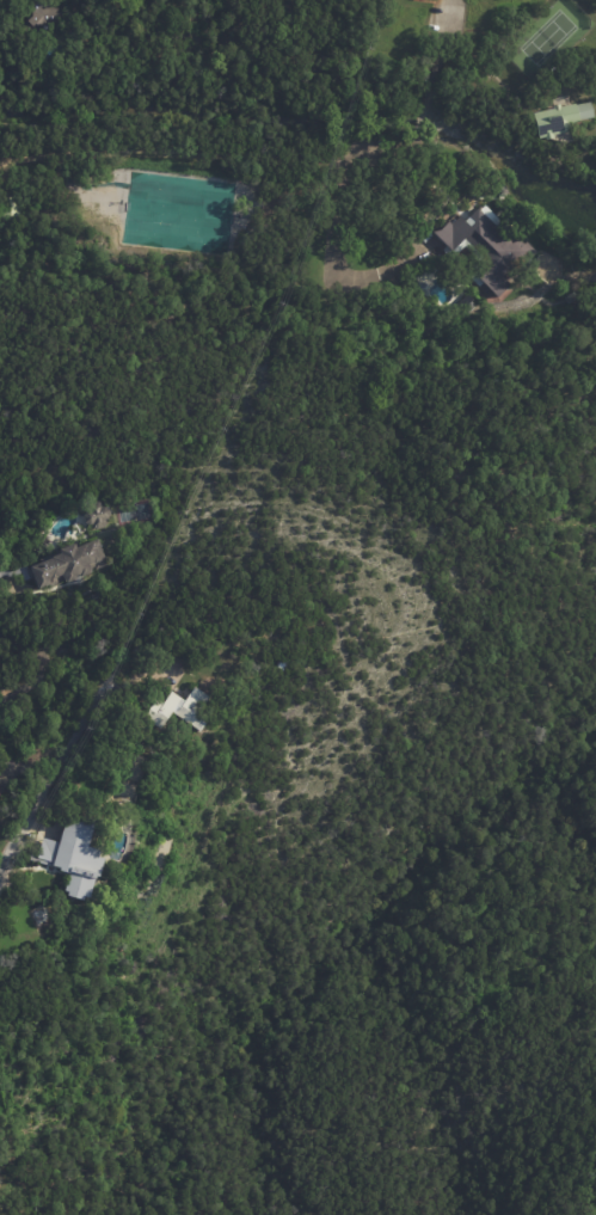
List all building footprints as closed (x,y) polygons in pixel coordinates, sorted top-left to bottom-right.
[(33,10),(35,0),(53,0),(53,5),(55,5),(55,7),(59,7),(61,7),(61,11),(64,11),(64,30),(38,29),(30,20),(35,16),(35,10),(33,10)] [(528,116),(528,111),(547,106),(547,103),(553,102),(554,104),(570,102),(570,103),(584,99),(588,115),(563,121),(564,129),(547,133),(548,136),(540,137),(539,135),(533,136),(528,116)] [(483,210),(522,250),(529,243),(539,251),(530,260),(527,257),(506,278),(514,286),(502,299),(497,293),(491,299),(469,277),(483,263),(466,247),(453,262),(442,252),(448,246),(435,233),(443,231),(460,213),(468,221),(480,208),(483,210)] [(478,305),(479,306),(467,319),(456,308),(471,294),(477,300),(475,302),(478,305)] [(90,523),(87,523),(85,517),(87,513),(90,511),(88,510),(91,505),(100,503),(104,504),(104,508),(105,507),(111,510),(112,516),(110,520),(107,521),(109,523),(106,528),(97,530),(93,529),(93,524),(90,523)] [(7,577),(0,580),(0,573),(6,571),(12,573),(29,567),(29,570),(54,559),(63,554),(61,551),(78,545),(79,548),(99,540),(110,565),(98,570),(96,564),(92,565),(94,573),(85,578),(67,584),(66,579),(62,581),(62,582),(41,590),(39,587),(38,587),(35,579),(32,581),(32,579),(26,582),(23,575),(12,579),(7,577)] [(289,662),(284,673),(277,669),(281,659),(289,662)] [(188,700),(196,688),(221,705),(202,734),(173,713),(161,731),(145,719),(158,700),(165,705),(173,693),(186,702),(188,700)] [(97,852),(102,853),(100,860),(106,861),(102,880),(99,879),(98,883),(97,883),(91,902),(86,900),(85,904),(64,898),(70,876),(61,873),(62,870),(38,864),(44,840),(61,845),(69,815),(98,822),(91,849),(97,852)]
